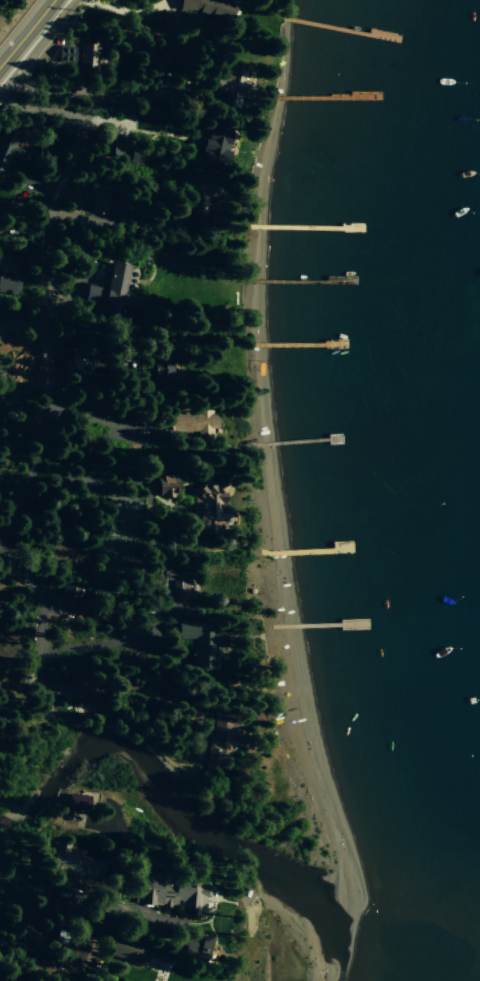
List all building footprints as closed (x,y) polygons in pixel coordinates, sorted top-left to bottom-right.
[(179,15),(180,0),(236,0),(228,26),(193,15),(179,15)] [(163,12),(161,30),(175,31),(177,14),(163,12)] [(80,43),(79,63),(85,64),(85,67),(97,68),(99,44),(80,43)] [(59,47),(74,48),(74,63),(58,62),(59,47)] [(211,72),(208,87),(229,92),(226,102),(240,105),(242,95),(250,97),(254,82),(246,80),(249,67),(229,62),(226,75),(211,72)] [(206,140),(211,120),(224,123),(224,125),(233,127),(228,152),(232,153),(230,160),(222,158),(220,165),(202,161),(204,150),(202,150),(204,140),(206,140)] [(2,174),(0,173),(0,136),(3,128),(18,134),(13,148),(19,150),(16,158),(10,156),(2,174)] [(105,154),(104,135),(119,134),(121,153),(105,154)] [(128,161),(130,147),(155,150),(153,161),(141,159),(141,163),(128,161)] [(91,184),(111,188),(105,215),(91,212),(94,197),(89,196),(91,184)] [(186,184),(213,185),(213,193),(208,193),(207,217),(188,216),(189,192),(186,192),(186,184)] [(103,286),(108,260),(129,264),(125,288),(137,291),(134,307),(122,305),(119,319),(92,314),(94,304),(83,302),(87,283),(103,286)] [(15,294),(0,290),(0,271),(19,275),(15,294)] [(153,345),(155,390),(176,390),(175,344),(153,345)] [(90,377),(91,357),(64,356),(63,377),(90,377)] [(163,413),(198,411),(198,410),(212,409),(213,413),(216,413),(217,427),(213,427),(214,438),(200,439),(199,431),(164,433),(163,413)] [(157,475),(178,474),(179,490),(176,490),(177,498),(162,499),(162,496),(158,496),(157,475)] [(189,493),(194,498),(194,503),(193,503),(194,514),(197,513),(199,534),(220,533),(219,523),(225,523),(224,514),(230,514),(229,504),(224,504),(223,491),(229,485),(219,475),(213,481),(207,475),(198,484),(200,486),(196,490),(194,488),(189,493)] [(163,568),(192,567),(193,579),(187,579),(187,598),(193,598),(193,609),(164,609),(164,599),(171,598),(171,579),(164,580),(163,568)] [(177,638),(178,619),(197,620),(196,631),(212,631),(212,633),(224,634),(224,649),(211,648),(210,667),(195,666),(195,657),(192,657),(192,645),(196,645),(196,639),(177,638)] [(214,712),(214,730),(209,730),(209,742),(208,742),(208,755),(206,755),(205,771),(221,772),(221,754),(233,754),(233,725),(241,726),(241,713),(214,712)] [(48,870),(81,879),(87,856),(68,850),(69,844),(56,840),(48,870)] [(137,905),(179,906),(179,909),(190,909),(190,916),(204,916),(205,887),(200,887),(200,879),(175,879),(175,885),(163,884),(163,876),(138,876),(137,905)] [(108,955),(145,967),(148,957),(162,962),(165,954),(114,937),(108,955)] [(214,941),(203,937),(195,957),(206,961),(214,941)]
